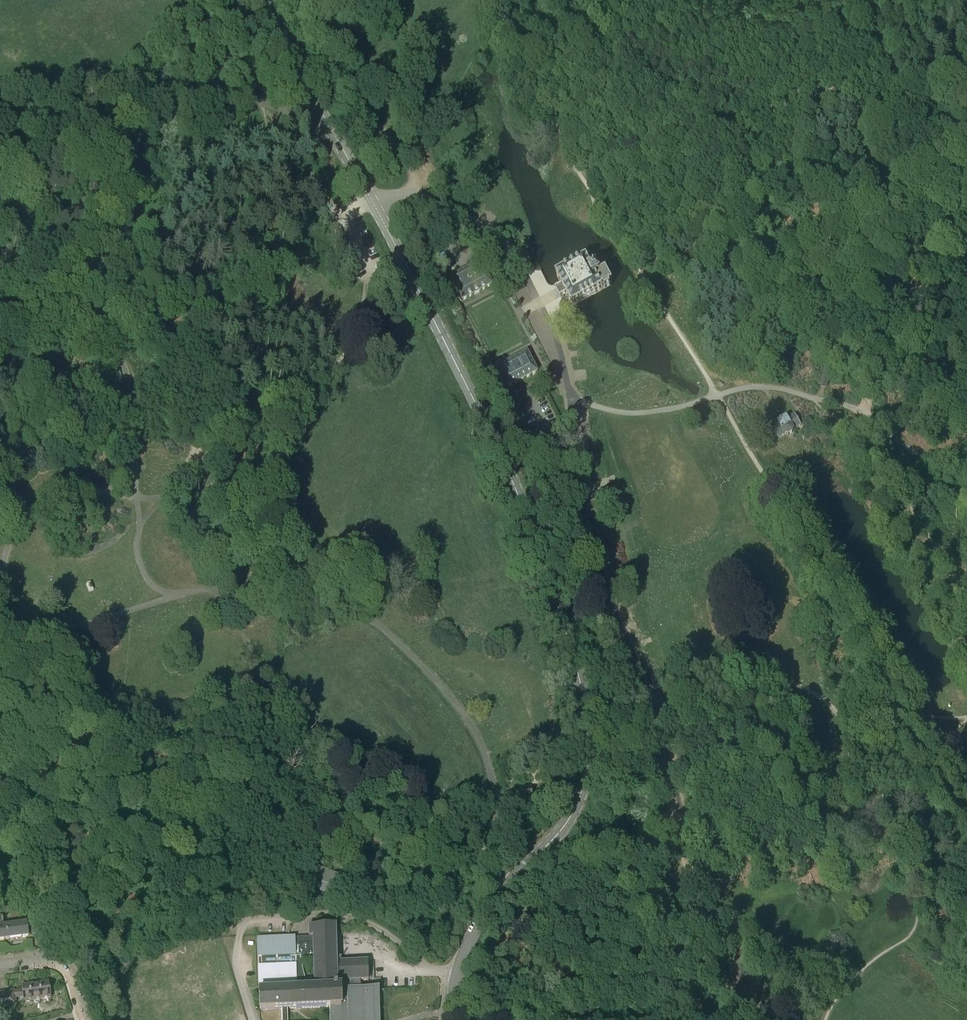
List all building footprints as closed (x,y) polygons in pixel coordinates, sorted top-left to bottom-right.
[(562,286),(556,289),(558,293),(560,297),(566,294),(572,305),(605,288),(606,290),(611,287),(610,285),(613,283),(606,271),(600,274),(597,268),(593,271),(587,259),(556,275),(562,286)] [(449,279),(460,302),(491,285),(480,263),(449,279)] [(526,353),(495,369),(506,389),(537,372),(526,353)] [(824,369),(820,385),(827,387),(832,371),(824,369)] [(779,425),(774,428),(779,437),(785,434),(788,435),(793,432),(794,428),(800,425),(794,416),(789,420),(787,418),(778,423),(779,425)] [(547,777),(541,779),(542,786),(549,784),(547,777)] [(333,888),(338,877),(321,871),(325,861),(319,859),(311,878),(305,876),(302,885),(327,894),(331,887),(333,888)] [(0,917),(0,940),(29,936),(27,923),(3,927),(2,916),(0,917)] [(30,926),(31,934),(40,933),(39,925),(30,926)] [(368,981),(367,961),(336,962),(334,927),(309,928),(309,937),(313,937),(313,941),(294,941),(294,938),(257,939),(259,990),(259,1010),(281,1009),(282,1019),(288,1019),(287,1009),(329,1007),(330,1019),(374,1019),(373,1001),(374,1001),(374,989),(363,989),(363,991),(361,991),(361,981),(368,981)] [(48,983),(22,987),(22,991),(14,992),(14,990),(7,991),(7,995),(9,1004),(16,1003),(15,998),(23,997),(24,1002),(34,1001),(36,1003),(40,1002),(41,1000),(51,998),(50,994),(52,993),(51,988),(49,987),(48,983)]
